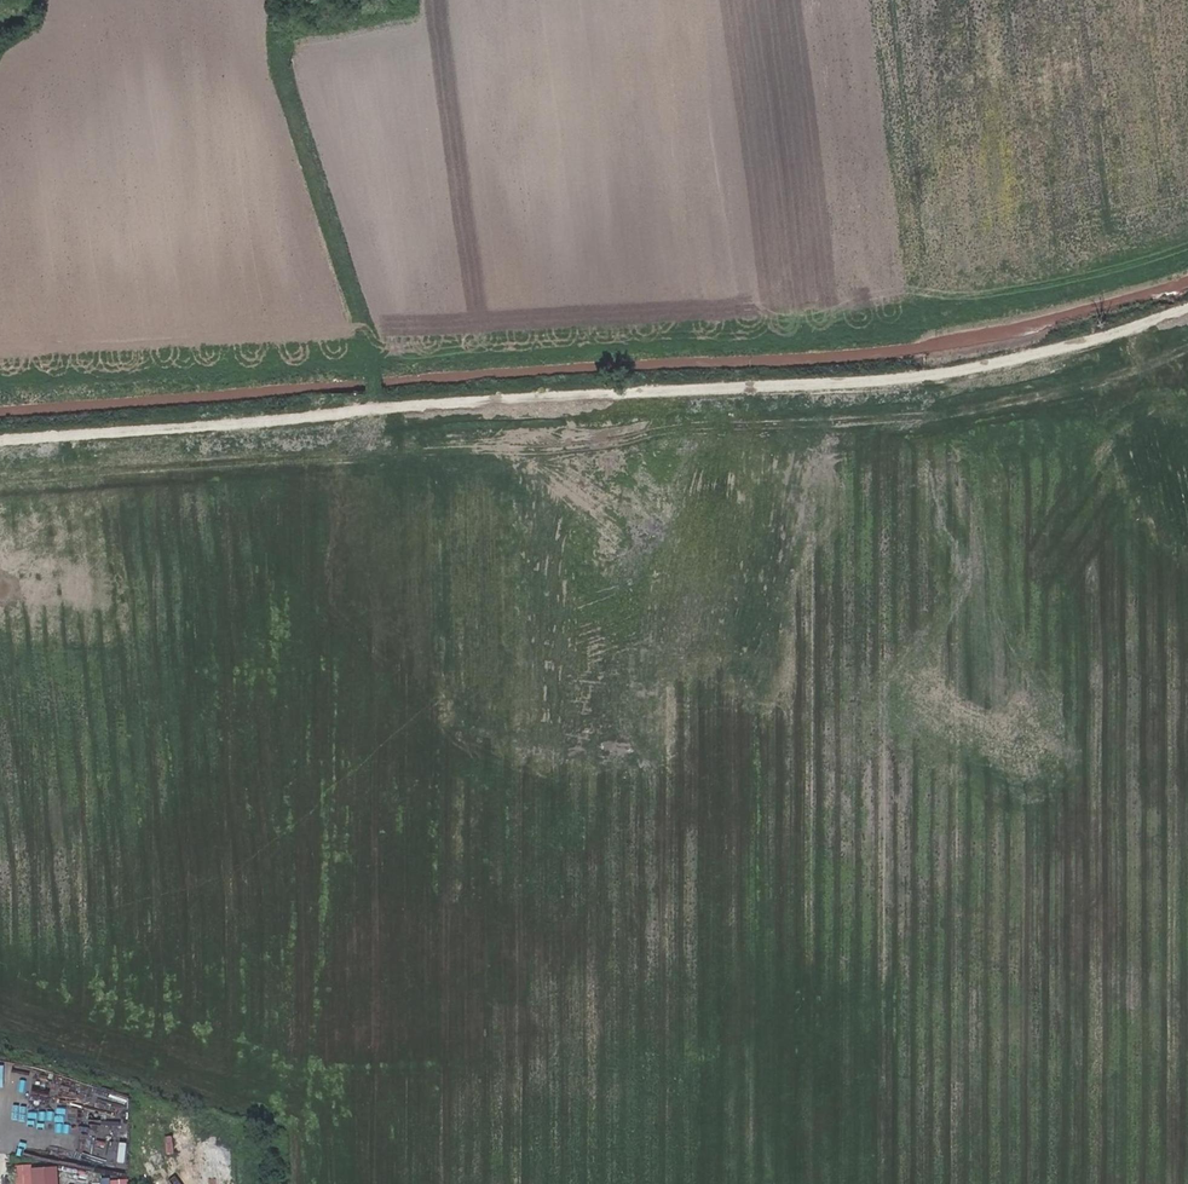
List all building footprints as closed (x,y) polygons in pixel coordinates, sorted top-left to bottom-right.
[(17,1170),(19,1183),(60,1183),(59,1171),(33,1173),(32,1169),(17,1170)]
